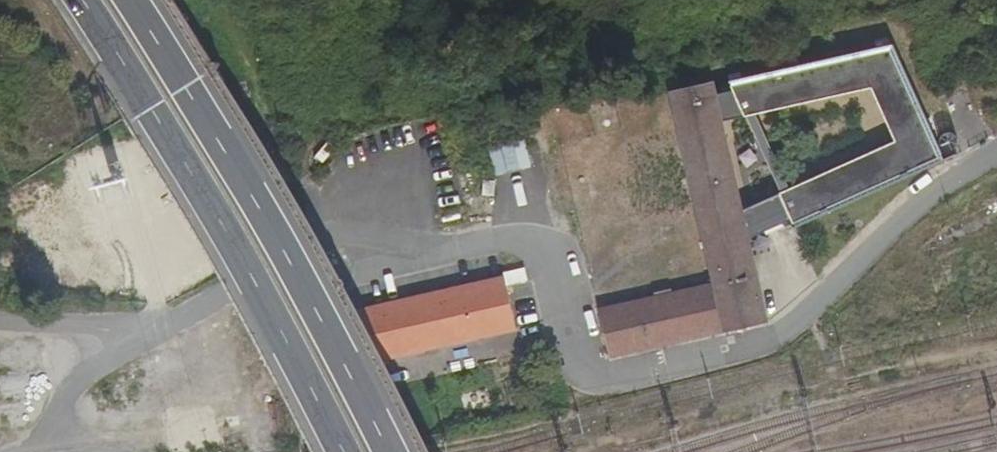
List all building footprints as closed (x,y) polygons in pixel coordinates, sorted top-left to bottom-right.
[(743,208),(750,238),(940,153),(891,44),(728,81),(732,90),(715,93),(722,121),(870,86),(894,141),(743,208)] [(596,306),(609,359),(769,321),(750,238),(743,208),(722,121),(715,93),(712,80),(667,90),(711,279),(596,306)] [(498,176),(533,166),(525,139),(491,149),(498,176)] [(507,268),(354,302),(382,355),(519,324),(507,268)]
